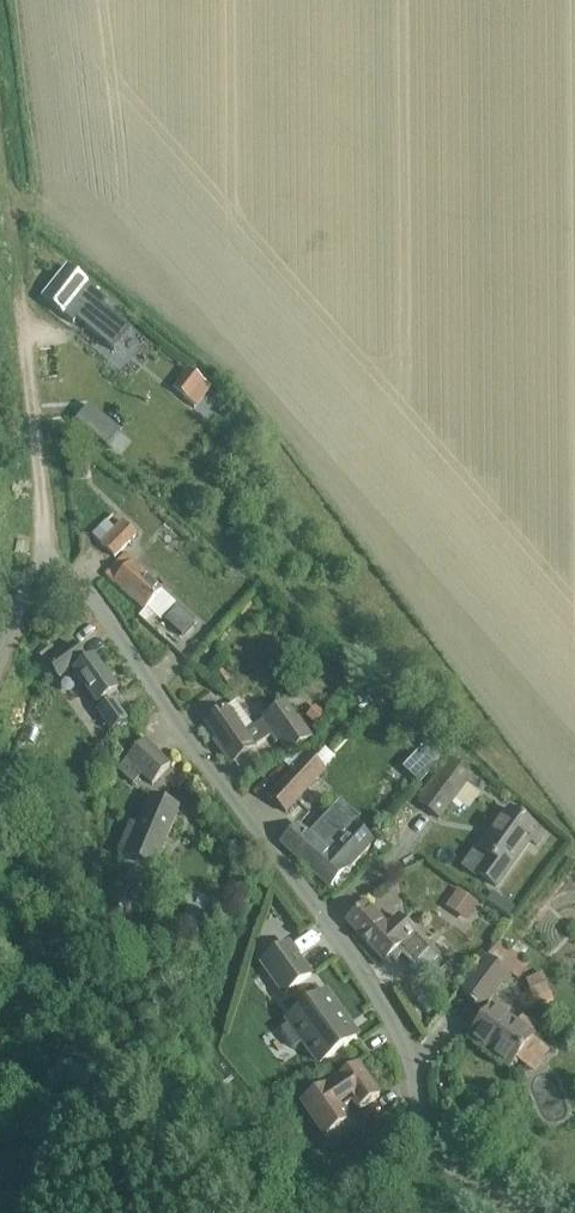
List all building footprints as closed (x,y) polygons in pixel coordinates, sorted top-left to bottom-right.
[(68,269),(44,299),(74,324),(77,320),(115,352),(132,331),(104,307),(107,303),(87,286),(68,269)] [(185,397),(183,399),(196,408),(211,388),(199,379),(185,397)] [(89,407),(76,422),(107,448),(120,432),(89,407)] [(85,464),(72,466),(74,480),(87,478),(85,464)] [(136,536),(122,522),(101,544),(115,558),(136,536)] [(126,555),(106,576),(144,609),(162,592),(145,577),(147,574),(126,555)] [(75,647),(49,666),(59,679),(72,670),(74,672),(98,706),(118,691),(93,658),(87,663),(75,647)] [(366,690),(362,704),(373,708),(378,694),(366,690)] [(114,702),(99,713),(113,733),(128,722),(114,702)] [(285,706),(253,728),(236,703),(206,724),(234,763),(271,738),(275,743),(281,740),(290,753),(309,740),(285,706)] [(316,708),(307,718),(315,725),(324,715),(316,708)] [(429,741),(404,770),(418,782),(443,753),(429,741)] [(143,743),(118,771),(132,785),(140,776),(151,786),(169,767),(143,743)] [(269,798),(286,814),(325,772),(307,755),(269,798)] [(439,818),(474,776),(454,760),(420,803),(439,818)] [(119,853),(155,869),(182,809),(153,797),(140,827),(133,824),(119,853)] [(283,837),(280,840),(282,843),(300,859),(328,886),(344,869),(372,839),(355,822),(337,805),(311,833),(298,821),(283,837)] [(546,838),(509,810),(477,856),(485,863),(474,878),(496,893),(530,847),(536,851),(546,838)] [(456,890),(444,909),(465,923),(478,904),(456,890)] [(513,909),(492,894),(487,901),(508,917),(513,909)] [(125,924),(127,922),(132,916),(132,907),(125,900),(115,900),(109,906),(108,907),(108,917),(115,924),(125,924)] [(349,921),(347,923),(368,945),(384,962),(394,953),(399,958),(405,953),(415,964),(409,970),(417,979),(428,969),(438,959),(431,952),(399,918),(388,929),(366,905),(349,921)] [(311,976),(289,944),(261,964),(284,995),(311,976)] [(519,945),(513,953),(523,961),(529,953),(519,945)] [(486,957),(461,991),(487,1009),(511,975),(486,957)] [(529,982),(539,1008),(554,1002),(544,976),(529,982)] [(294,1018),(289,1021),(292,1024),(281,1031),(294,1049),(305,1042),(320,1064),(356,1038),(325,995),(307,1008),(301,1007),(295,1011),(295,1012),(294,1018)] [(533,1040),(534,1038),(495,1008),(471,1040),(511,1069),(517,1061),(533,1040)] [(533,1040),(517,1061),(533,1072),(548,1051),(533,1040)] [(382,1094),(360,1063),(306,1102),(331,1137),(355,1120),(346,1108),(358,1100),(363,1108),(382,1094)]
